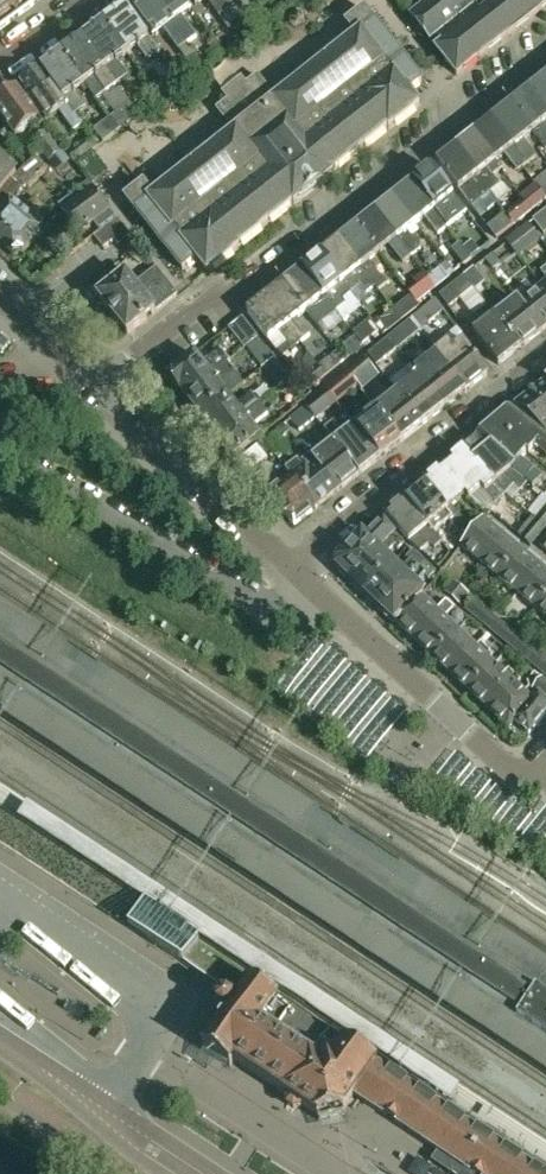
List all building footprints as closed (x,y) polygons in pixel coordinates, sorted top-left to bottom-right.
[(19,16),(8,0),(0,0),(0,30),(19,16)] [(41,0),(8,0),(19,16),(41,0)] [(164,29),(179,50),(188,43),(157,0),(136,0),(130,4),(153,36),(164,29)] [(186,0),(157,0),(188,43),(197,37),(185,21),(195,14),(191,9),(192,9),(186,0)] [(229,29),(239,21),(235,15),(234,15),(224,0),(207,0),(229,29)] [(234,15),(235,15),(246,7),(241,0),(224,0),(234,15)] [(411,16),(457,76),(545,6),(545,0),(431,0),(411,16)] [(160,54),(149,39),(127,8),(105,23),(127,54),(137,47),(149,62),(160,54)] [(422,81),(420,79),(365,10),(347,24),(356,36),(276,99),(258,77),(247,86),(242,79),(224,94),(230,101),(218,111),(234,132),(153,196),(144,184),(126,199),(160,242),(154,247),(161,256),(167,252),(182,271),(196,260),(207,273),(238,249),(237,248),(293,204),(294,205),(332,175),(331,173),(388,128),(389,130),(420,105),(409,91),(422,81)] [(105,23),(83,39),(117,85),(129,77),(117,61),(127,54),(105,23)] [(83,39),(62,54),(85,85),(85,84),(97,100),(117,85),(83,39)] [(218,46),(207,54),(213,63),(225,55),(218,46)] [(62,54),(41,69),(82,125),(83,124),(76,115),(87,108),(75,92),(85,85),(62,54)] [(194,54),(186,60),(193,71),(202,64),(194,54)] [(47,121),(60,112),(73,131),(82,125),(41,69),(21,84),(47,121)] [(182,84),(171,69),(163,75),(174,91),(182,84)] [(529,91),(545,112),(545,78),(529,91)] [(16,87),(0,99),(0,114),(16,136),(29,126),(33,131),(43,124),(16,87)] [(118,132),(140,117),(131,105),(132,104),(120,88),(109,96),(121,112),(110,120),(118,132)] [(511,105),(533,132),(532,133),(545,151),(545,150),(545,112),(529,91),(511,105)] [(140,117),(150,109),(142,98),(132,104),(131,105),(140,117)] [(524,139),(532,133),(533,132),(511,105),(493,120),(524,160),(517,166),(521,169),(537,157),(524,139)] [(104,142),(118,132),(110,120),(95,130),(104,142)] [(493,120),(475,134),(496,162),(504,155),(518,172),(521,169),(517,166),(524,160),(493,120)] [(56,139),(48,130),(33,142),(40,151),(41,151),(54,141),(56,139)] [(475,134),(456,149),(488,189),(490,193),(500,186),(493,176),(502,169),(496,162),(475,134)] [(54,141),(41,151),(49,162),(62,152),(54,141)] [(437,164),(459,191),(472,208),(490,193),(488,189),(456,149),(437,164)] [(25,166),(11,181),(20,190),(21,191),(46,167),(35,156),(25,166)] [(16,173),(0,159),(0,192),(16,173)] [(453,195),(432,168),(414,183),(448,227),(467,213),(453,195)] [(533,185),(545,200),(545,199),(545,173),(533,183),(534,185),(533,185)] [(89,182),(59,205),(65,213),(80,234),(99,220),(105,227),(117,219),(111,211),(109,212),(94,191),(95,190),(89,182)] [(414,183),(395,198),(416,225),(425,218),(439,234),(448,227),(414,183)] [(522,201),(521,201),(529,212),(545,200),(533,185),(519,196),(522,201)] [(395,198),(377,212),(404,247),(411,257),(421,249),(407,231),(416,225),(395,198)] [(0,214),(0,242),(15,255),(24,254),(45,230),(24,212),(11,201),(0,214)] [(521,201),(505,214),(513,225),(529,212),(521,201)] [(496,239),(511,227),(513,225),(505,214),(498,204),(482,217),(496,239)] [(545,233),(545,211),(533,220),(544,235),(545,233)] [(377,212),(358,226),(380,253),(390,245),(400,257),(404,254),(400,250),(404,247),(377,212)] [(117,220),(96,238),(105,249),(117,240),(126,251),(136,242),(117,220)] [(542,243),(534,232),(528,223),(506,241),(519,260),(542,243)] [(358,226),(340,241),(367,275),(372,281),(370,283),(374,288),(376,287),(378,290),(387,284),(369,262),(380,253),(358,226)] [(340,241),(322,255),(351,293),(361,286),(366,294),(374,288),(370,283),(372,281),(367,275),(340,241)] [(451,249),(463,265),(471,258),(460,243),(451,249)] [(501,263),(494,253),(485,260),(492,269),(501,263)] [(322,255),(303,270),(330,305),(337,310),(345,303),(343,300),(351,293),(322,255)] [(155,313),(177,296),(156,270),(135,286),(119,266),(107,276),(108,276),(93,288),(99,297),(98,298),(128,335),(156,313),(155,313)] [(450,277),(449,276),(442,267),(428,279),(435,289),(450,277)] [(303,270),(285,284),(313,321),(316,326),(326,318),(327,318),(337,310),(330,305),(303,270)] [(486,284),(474,270),(466,277),(478,290),(486,284)] [(428,279),(422,272),(413,279),(416,283),(407,291),(411,295),(417,303),(426,296),(435,289),(428,279)] [(450,309),(475,289),(464,276),(439,296),(450,309)] [(285,284),(267,299),(301,343),(310,335),(304,327),(313,321),(285,284)] [(517,300),(542,332),(545,329),(545,292),(543,287),(534,294),(531,289),(517,300)] [(400,321),(412,312),(420,306),(417,303),(411,295),(404,301),(392,311),(400,321)] [(517,300),(507,308),(500,298),(488,306),(521,349),(542,332),(517,300)] [(248,313),(269,340),(278,351),(286,344),(291,350),(301,343),(267,299),(248,313)] [(436,299),(411,320),(419,331),(440,314),(454,331),(457,329),(444,310),(436,299)] [(483,326),(474,334),(499,366),(521,349),(488,306),(475,316),(483,326)] [(387,332),(400,321),(392,311),(379,321),(387,332)] [(243,318),(231,327),(247,347),(258,338),(243,318)] [(353,333),(363,345),(380,332),(370,320),(353,333)] [(411,320),(390,337),(398,348),(419,331),(411,320)] [(390,337),(369,355),(377,366),(398,348),(390,337)] [(273,358),(258,338),(247,347),(263,367),(265,366),(264,366),(273,358)] [(489,374),(463,342),(454,350),(448,344),(437,353),(466,392),(489,374)] [(195,355),(167,376),(184,398),(227,363),(230,361),(220,349),(206,360),(207,361),(203,364),(195,355)] [(338,352),(320,366),(327,375),(345,360),(338,352)] [(437,353),(416,371),(445,408),(466,392),(437,353)] [(282,370),(273,358),(264,366),(265,366),(274,377),(282,370)] [(381,376),(365,358),(348,372),(357,383),(359,385),(363,390),(381,376)] [(184,398),(200,418),(228,396),(219,385),(235,373),(227,363),(184,398)] [(320,366),(305,378),(312,387),(327,375),(320,366)] [(419,375),(398,392),(424,425),(445,408),(416,371),(419,375)] [(359,385),(357,383),(348,372),(328,389),(337,402),(359,385)] [(292,393),(303,385),(297,375),(285,384),(292,393)] [(533,393),(545,409),(545,383),(533,393)] [(328,389),(307,406),(316,418),(336,402),(336,403),(337,402),(328,389)] [(398,392),(377,409),(402,442),(424,425),(398,392)] [(545,433),(545,409),(533,393),(515,407),(545,433)] [(200,418),(216,438),(260,403),(252,394),(236,406),(228,396),(200,418)] [(233,460),(261,438),(252,427),(268,414),(260,403),(216,438),(233,460)] [(307,406),(290,420),(300,431),(316,418),(307,406)] [(377,409),(356,426),(381,458),(402,442),(377,409)] [(509,411),(493,425),(525,452),(527,453),(529,454),(536,448),(545,456),(545,441),(509,411)] [(356,426),(343,435),(334,423),(325,430),(334,442),(359,476),(381,458),(356,426)] [(273,433),(278,440),(289,432),(283,424),(273,433)] [(493,425),(477,438),(527,483),(528,483),(533,487),(542,477),(521,460),(527,453),(525,452),(493,425)] [(477,438),(463,451),(475,465),(478,463),(491,479),(498,482),(501,487),(499,488),(503,493),(506,495),(516,486),(521,491),(527,483),(477,438)] [(271,450),(263,441),(239,461),(250,475),(269,459),(265,455),(271,450)] [(322,458),(315,464),(337,493),(359,476),(334,442),(319,454),(322,458)] [(463,451),(442,468),(465,496),(466,495),(469,499),(482,489),(495,504),(506,495),(503,493),(499,488),(501,487),(498,482),(491,479),(478,463),(475,465),(463,451)] [(287,468),(293,476),(292,477),(317,509),(337,493),(315,464),(314,464),(307,456),(299,463),(297,460),(287,468)] [(474,530),(452,507),(465,496),(442,468),(425,483),(447,511),(469,536),(474,530)] [(292,477),(265,498),(296,524),(317,509),(292,477)] [(449,522),(465,541),(469,536),(447,511),(425,483),(406,499),(429,526),(435,533),(449,522)] [(410,543),(421,551),(429,544),(435,548),(442,542),(435,533),(429,526),(406,499),(387,515),(410,543)] [(532,519),(545,529),(545,528),(545,509),(537,520),(533,517),(532,519)] [(338,567),(349,578),(350,579),(395,531),(383,517),(372,526),(379,533),(370,542),(361,534),(337,561),(338,567)] [(465,541),(460,547),(479,562),(504,530),(494,521),(490,525),(483,519),(474,530),(469,536),(465,541)] [(532,519),(519,535),(518,535),(531,547),(545,529),(532,519)] [(479,562),(498,578),(520,549),(516,546),(519,542),(504,530),(479,562)] [(398,551),(404,544),(405,543),(395,531),(350,579),(366,594),(394,564),(386,557),(394,548),(398,551)] [(498,578),(516,593),(543,561),(531,551),(527,555),(520,549),(498,578)] [(409,562),(401,571),(394,564),(366,594),(381,608),(425,562),(413,551),(406,559),(409,562)] [(535,608),(545,595),(545,564),(543,561),(516,593),(535,608)] [(428,580),(436,572),(425,562),(381,608),(398,624),(421,598),(420,597),(425,592),(417,585),(425,577),(428,580)] [(452,598),(461,587),(453,581),(444,592),(452,598)] [(461,587),(452,598),(462,607),(471,595),(461,587)] [(545,617),(545,595),(535,608),(545,617)] [(398,624),(417,641),(451,604),(446,600),(436,611),(421,598),(398,624)] [(473,599),(464,609),(469,614),(478,603),(473,599)] [(488,922),(317,808),(0,600),(0,712),(261,884),(416,986),(545,1072),(545,960),(488,922)] [(487,611),(478,603),(469,614),(479,621),(487,611)] [(444,619),(455,608),(451,604),(417,641),(435,658),(458,632),(444,619)] [(496,618),(487,611),(479,621),(487,629),(496,618)] [(497,637),(506,626),(496,618),(487,629),(497,637)] [(497,637),(506,644),(515,633),(506,626),(497,637)] [(435,658),(452,674),(476,648),(458,632),(435,658)] [(506,644),(516,652),(525,642),(515,633),(506,644)] [(481,642),(476,648),(452,674),(471,691),(495,665),(489,660),(493,656),(490,653),(491,652),(481,642)] [(516,652),(525,659),(533,649),(525,642),(516,652)] [(525,659),(535,668),(544,657),(533,649),(525,659)] [(544,675),(545,673),(545,659),(544,657),(535,668),(544,675)] [(471,691),(488,707),(517,677),(509,669),(505,674),(495,665),(471,691)] [(525,693),(517,685),(521,681),(517,677),(488,707),(510,727),(515,722),(540,696),(533,690),(541,679),(535,675),(529,682),(529,688),(525,693)] [(529,735),(545,714),(545,684),(541,679),(533,690),(540,696),(515,722),(529,735)] [(545,744),(545,728),(536,739),(544,746),(545,744)] [(157,954),(199,982),(203,984),(207,978),(238,997),(237,999),(227,992),(222,994),(217,1001),(218,1007),(228,1014),(204,1049),(217,1058),(218,1058),(231,1067),(235,1060),(286,1094),(290,1097),(288,1099),(289,1106),(295,1110),(302,1109),(303,1106),(319,1117),(320,1122),(327,1121),(339,1118),(344,1117),(343,1112),(348,1104),(354,1095),(476,1173),(545,1173),(545,1148),(457,1089),(339,1012),(328,1028),(275,993),(280,987),(287,977),(405,802),(400,798),(390,792),(378,784),(264,961),(256,972),(252,978),(251,977),(249,979),(193,943),(173,930),(166,942),(160,950),(157,954)] [(126,927),(160,950),(166,942),(173,930),(185,938),(193,943),(249,979),(251,977),(252,978),(256,972),(199,934),(184,924),(154,904),(145,898),(128,924),(126,927)]
